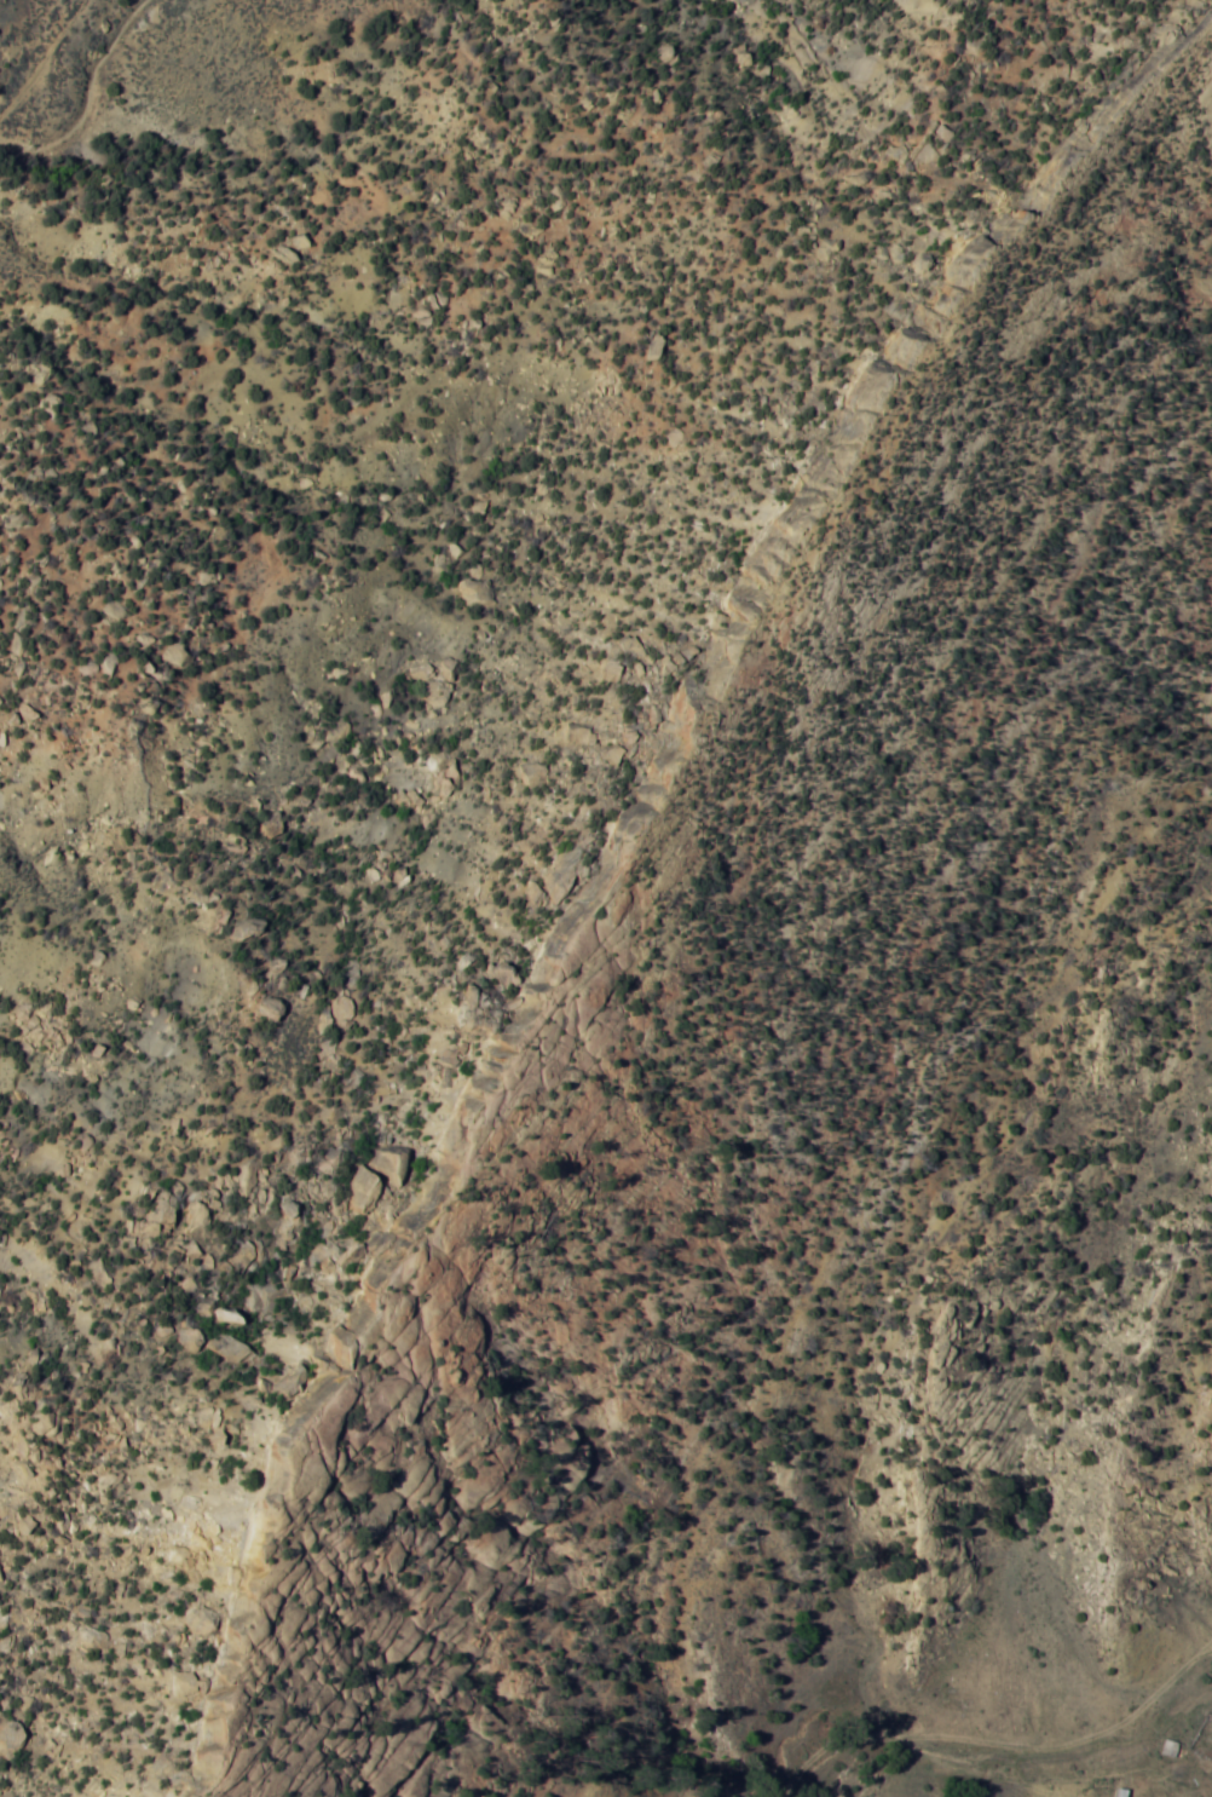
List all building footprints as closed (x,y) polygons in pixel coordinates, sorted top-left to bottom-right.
[(1178,1744),(1169,1741),(1167,1747),(1166,1747),(1164,1754),(1174,1757),(1178,1744)] [(1132,1791),(1119,1787),(1116,1796),(1130,1796),(1132,1791)]
